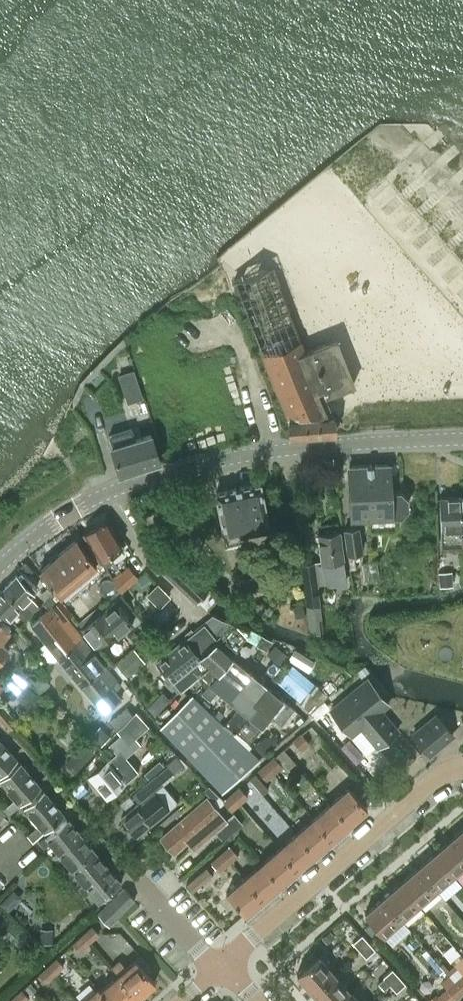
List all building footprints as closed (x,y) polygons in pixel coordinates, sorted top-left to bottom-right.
[(305,350),(279,282),(266,267),(234,279),(288,419),(289,436),(335,433),(333,415),(331,415),(323,395),(354,383),(350,372),(346,374),(333,340),(305,350)] [(143,396),(134,368),(118,373),(127,401),(143,396)] [(151,433),(135,438),(132,428),(109,435),(112,445),(111,445),(120,474),(160,462),(158,456),(160,456),(159,453),(157,454),(151,433)] [(388,462),(349,464),(351,489),(353,515),(402,513),(408,505),(407,496),(400,489),(390,490),(389,486),(388,462)] [(244,528),(268,523),(260,480),(215,490),(226,543),(246,539),(244,528)] [(442,545),(462,544),(461,496),(439,497),(440,528),(441,528),(442,545)] [(115,548),(121,544),(104,518),(83,531),(103,563),(118,553),(115,548)] [(347,552),(361,550),(358,526),(344,528),(347,552)] [(343,559),(343,558),(339,529),(317,532),(321,561),(315,562),(314,560),(301,562),(307,603),(319,602),(317,582),(346,578),(343,559)] [(59,591),(76,577),(95,561),(76,537),(39,567),(59,591)] [(168,546),(169,545),(167,543),(151,559),(153,562),(154,560),(196,600),(210,585),(168,546)] [(120,589),(136,576),(127,565),(111,578),(120,589)] [(20,570),(3,587),(9,592),(7,594),(18,605),(20,603),(31,614),(39,606),(28,595),(36,587),(33,583),(20,570)] [(451,571),(439,572),(440,586),(452,585),(451,571)] [(241,590),(276,583),(274,572),(239,580),(241,590)] [(156,582),(145,593),(158,606),(160,604),(169,595),(158,583),(156,582)] [(0,590),(0,611),(6,617),(12,612),(25,619),(31,614),(20,603),(18,605),(7,594),(9,592),(3,587),(0,590)] [(71,614),(59,600),(54,593),(43,602),(49,609),(31,623),(48,644),(60,658),(83,639),(71,624),(70,623),(69,625),(64,619),(71,614)] [(302,600),(293,602),(296,616),(304,614),(302,600)] [(101,604),(86,616),(78,623),(82,628),(96,646),(114,631),(118,637),(132,624),(114,602),(105,609),(101,604)] [(319,616),(309,618),(311,632),(321,631),(319,616)] [(10,626),(0,618),(0,638),(10,626)] [(216,642),(218,640),(204,623),(158,661),(180,688),(200,672),(199,672),(204,668),(199,655),(216,642)] [(261,634),(256,644),(267,650),(272,640),(261,634)] [(83,686),(106,666),(94,652),(83,639),(60,658),(71,671),(83,686)] [(226,647),(222,648),(216,642),(199,655),(204,668),(199,672),(200,672),(211,681),(219,673),(232,657),(229,654),(229,650),(226,647)] [(280,664),(288,655),(275,644),(267,653),(280,664)] [(145,661),(135,649),(133,647),(114,662),(129,679),(138,672),(135,669),(145,661)] [(294,648),(288,658),(308,671),(315,660),(294,648)] [(244,664),(241,664),(232,657),(219,673),(211,681),(218,686),(217,688),(230,698),(251,672),(248,670),(248,666),(244,664)] [(365,665),(357,671),(361,677),(369,670),(365,665)] [(121,684),(117,680),(106,666),(83,686),(105,712),(121,699),(114,689),(121,684)] [(257,674),(253,674),(251,672),(230,698),(241,706),(223,725),(233,733),(236,729),(257,704),(253,701),(267,685),(261,680),(260,676),(257,674)] [(40,674),(32,683),(41,691),(50,683),(40,674)] [(377,705),(385,699),(367,679),(331,709),(352,734),(361,726),(378,747),(398,730),(377,705)] [(315,682),(300,701),(310,710),(327,696),(315,682)] [(257,704),(236,729),(249,740),(271,715),(281,723),(294,707),(280,696),(280,692),(276,688),(272,689),(267,685),(253,701),(257,704)] [(155,714),(169,699),(163,693),(148,707),(155,714)] [(259,758),(233,733),(223,725),(193,696),(161,727),(222,791),(259,758)] [(126,706),(109,720),(117,729),(125,722),(133,713),(126,706)] [(16,721),(3,708),(0,711),(0,720),(9,729),(16,721)] [(135,710),(133,713),(125,722),(117,729),(128,742),(132,739),(149,725),(135,710)] [(437,713),(412,734),(429,755),(454,733),(437,713)] [(93,737),(101,745),(110,736),(102,728),(93,737)] [(262,754),(279,738),(270,729),(253,745),(262,754)] [(301,750),(309,742),(301,733),(293,740),(301,750)] [(17,758),(0,741),(0,774),(17,758)] [(71,755),(67,760),(77,770),(95,751),(85,741),(77,749),(75,747),(69,753),(71,755)] [(106,798),(126,782),(125,781),(138,771),(120,749),(108,760),(88,776),(106,798)] [(176,754),(167,762),(175,771),(184,764),(176,754)] [(266,780),(282,766),(274,756),(258,771),(266,780)] [(19,803),(40,786),(20,763),(0,780),(15,798),(3,808),(6,812),(5,812),(8,815),(20,804),(19,803)] [(268,788),(255,773),(255,772),(249,778),(262,793),(268,788)] [(139,802),(122,817),(137,835),(168,809),(178,801),(175,798),(165,786),(162,783),(157,777),(155,775),(132,794),(134,796),(139,802)] [(219,795),(218,794),(208,785),(204,789),(213,800),(219,795)] [(231,810),(248,796),(240,787),(224,801),(231,810)] [(350,823),(367,808),(349,787),(332,802),(350,823)] [(44,830),(63,814),(44,791),(22,809),(25,812),(27,811),(39,825),(26,834),(32,841),(44,830)] [(226,820),(220,813),(207,797),(160,837),(174,853),(191,838),(196,843),(207,834),(208,836),(215,830),(223,840),(242,823),(233,814),(226,820)] [(332,838),(350,823),(332,802),(314,817),(332,838)] [(315,853),(332,838),(314,817),(297,832),(315,853)] [(59,853),(80,835),(67,819),(45,837),(44,836),(38,841),(51,856),(57,851),(59,853)] [(452,837),(462,849),(462,828),(452,837)] [(297,868),(315,853),(297,832),(279,847),(297,868)] [(72,869),(94,851),(80,835),(59,853),(57,851),(51,856),(57,863),(63,858),(70,867),(72,869)] [(462,865),(462,849),(452,837),(435,852),(453,873),(462,865)] [(238,854),(231,846),(229,844),(220,852),(229,863),(238,854)] [(297,868),(279,847),(261,862),(279,883),(280,883),(297,868)] [(85,884),(107,866),(94,851),(72,869),(70,867),(63,873),(69,880),(77,874),(84,883),(85,884)] [(220,871),(229,863),(220,852),(211,861),(220,871)] [(436,888),(453,873),(435,852),(417,868),(436,888)] [(280,883),(279,883),(261,862),(244,877),(262,898),(280,883)] [(99,901),(121,883),(107,866),(85,884),(84,883),(78,887),(84,895),(90,890),(99,901)] [(213,873),(207,867),(206,866),(186,883),(193,891),(213,873)] [(418,904),(436,888),(417,868),(400,883),(418,904)] [(262,898),(244,877),(226,893),(245,914),(262,898)] [(401,919),(418,904),(400,883),(382,898),(401,919)] [(128,906),(135,899),(123,888),(116,895),(128,906)] [(121,913),(128,906),(116,895),(110,902),(121,913)] [(383,934),(401,919),(382,898),(365,913),(372,921),(381,932),(383,934)] [(115,919),(121,913),(110,902),(103,908),(115,919)] [(12,921),(13,919),(0,907),(0,933),(12,921)] [(108,925),(115,919),(103,908),(97,914),(108,925)] [(227,927),(238,917),(234,912),(223,922),(227,927)] [(372,921),(364,927),(373,938),(381,932),(372,921)] [(89,942),(99,933),(92,925),(82,934),(89,942)] [(334,935),(330,930),(321,937),(326,942),(334,935)] [(52,943),(52,931),(40,931),(40,943),(52,943)] [(359,949),(368,941),(361,933),(352,941),(359,949)] [(80,950),(89,942),(82,934),(72,942),(80,950)] [(367,958),(376,950),(368,941),(359,949),(367,958)] [(118,959),(112,965),(119,974),(118,974),(137,997),(155,982),(147,973),(139,963),(144,958),(140,953),(139,953),(134,958),(135,960),(126,967),(118,959)] [(451,961),(454,964),(462,974),(462,957),(460,953),(451,961)] [(312,990),(333,972),(318,955),(297,973),(312,990)] [(64,965),(57,957),(48,965),(55,973),(64,965)] [(144,958),(139,963),(147,973),(152,968),(144,958)] [(46,981),(55,973),(48,965),(39,973),(46,981)] [(389,984),(400,975),(392,966),(382,976),(389,984)] [(348,989),(333,972),(312,990),(322,1000),(335,1000),(348,989)] [(100,990),(109,1000),(133,1000),(137,997),(118,974),(100,990)] [(454,981),(462,991),(462,974),(454,981)] [(396,992),(406,982),(400,975),(389,984),(396,992)] [(428,999),(429,1000),(452,1000),(455,998),(462,992),(462,991),(454,981),(446,988),(437,996),(434,993),(428,999)] [(30,982),(25,987),(30,993),(36,988),(30,982)] [(431,989),(425,983),(419,988),(425,995),(431,989)] [(83,1000),(109,1000),(100,990),(98,987),(83,1000)] [(22,989),(13,996),(17,1000),(24,1000),(29,997),(22,989)] [(348,989),(335,1000),(359,1000),(348,989)]
